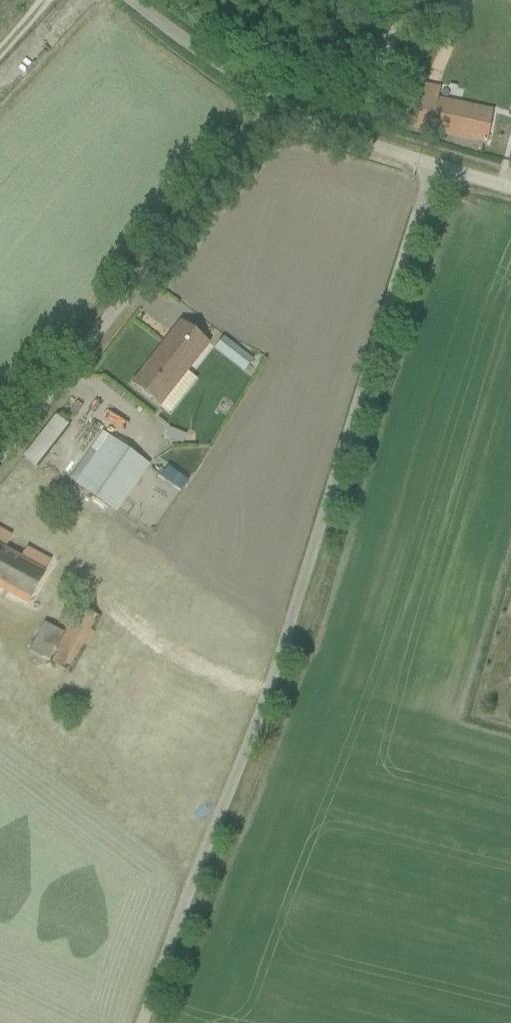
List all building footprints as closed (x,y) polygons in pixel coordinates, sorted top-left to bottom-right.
[(440,89),(406,83),(399,126),(485,146),(493,112),(438,100),(440,89)] [(131,387),(160,409),(209,346),(181,324),(131,387)] [(214,351),(244,374),(253,363),(223,339),(214,351)] [(41,469),(69,423),(53,413),(24,459),(41,469)] [(102,434),(69,482),(116,515),(150,468),(147,466),(149,462),(144,459),(142,462),(102,434)] [(26,605),(49,563),(25,551),(20,561),(2,551),(10,538),(0,533),(0,591),(26,605)] [(28,654),(72,678),(102,622),(78,610),(69,626),(62,622),(56,632),(43,625),(28,654)]
